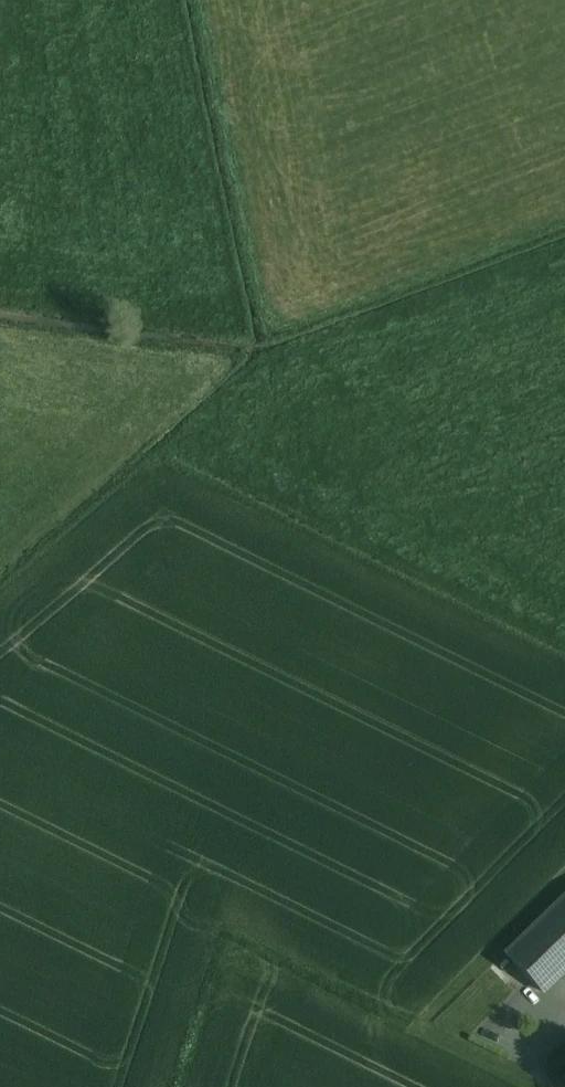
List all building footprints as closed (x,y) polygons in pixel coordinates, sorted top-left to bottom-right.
[(511,953),(544,987),(564,967),(564,899),(511,953)]
